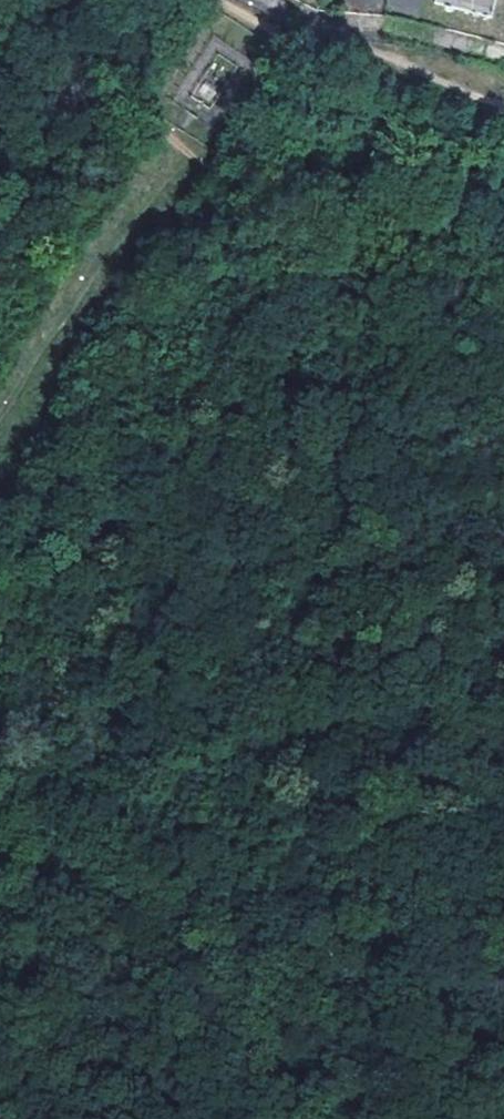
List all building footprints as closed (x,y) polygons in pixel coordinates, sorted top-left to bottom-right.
[(434,1),(491,17),(495,0),(435,0),(434,1)]
